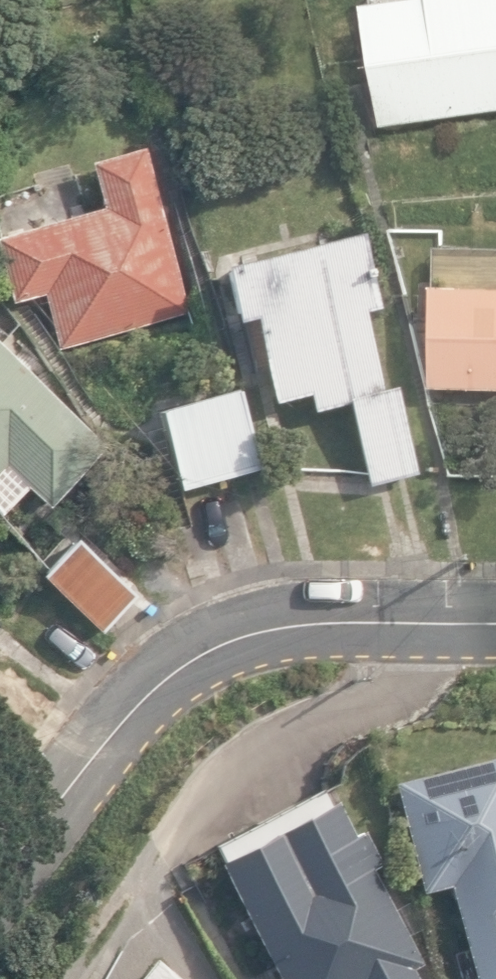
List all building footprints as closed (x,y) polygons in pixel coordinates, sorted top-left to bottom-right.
[(381,124),(495,108),(495,0),(367,0),(364,0),(381,124)] [(60,348),(189,312),(143,148),(92,162),(105,207),(0,236),(0,254),(14,302),(45,293),(60,348)] [(367,471),(370,483),(418,471),(396,382),(382,386),(363,310),(377,306),(358,231),(222,265),(236,322),(253,317),(275,401),(310,392),(315,410),(349,402),(367,471)] [(495,387),(495,284),(436,282),(433,385),(495,387)] [(105,446),(0,349),(0,510),(2,512),(26,486),(49,507),(105,446)] [(160,411),(182,489),(261,467),(239,389),(160,411)] [(42,574),(103,630),(137,593),(76,537),(42,574)] [(473,978),(495,978),(495,789),(403,812),(416,863),(440,857),(462,944),(436,950),(443,977),(471,970),(473,978)] [(421,963),(372,867),(381,862),(364,829),(354,835),(335,797),(215,858),(275,975),(267,978),(390,978),(421,963)] [(151,956),(132,978),(179,978),(151,956)]
